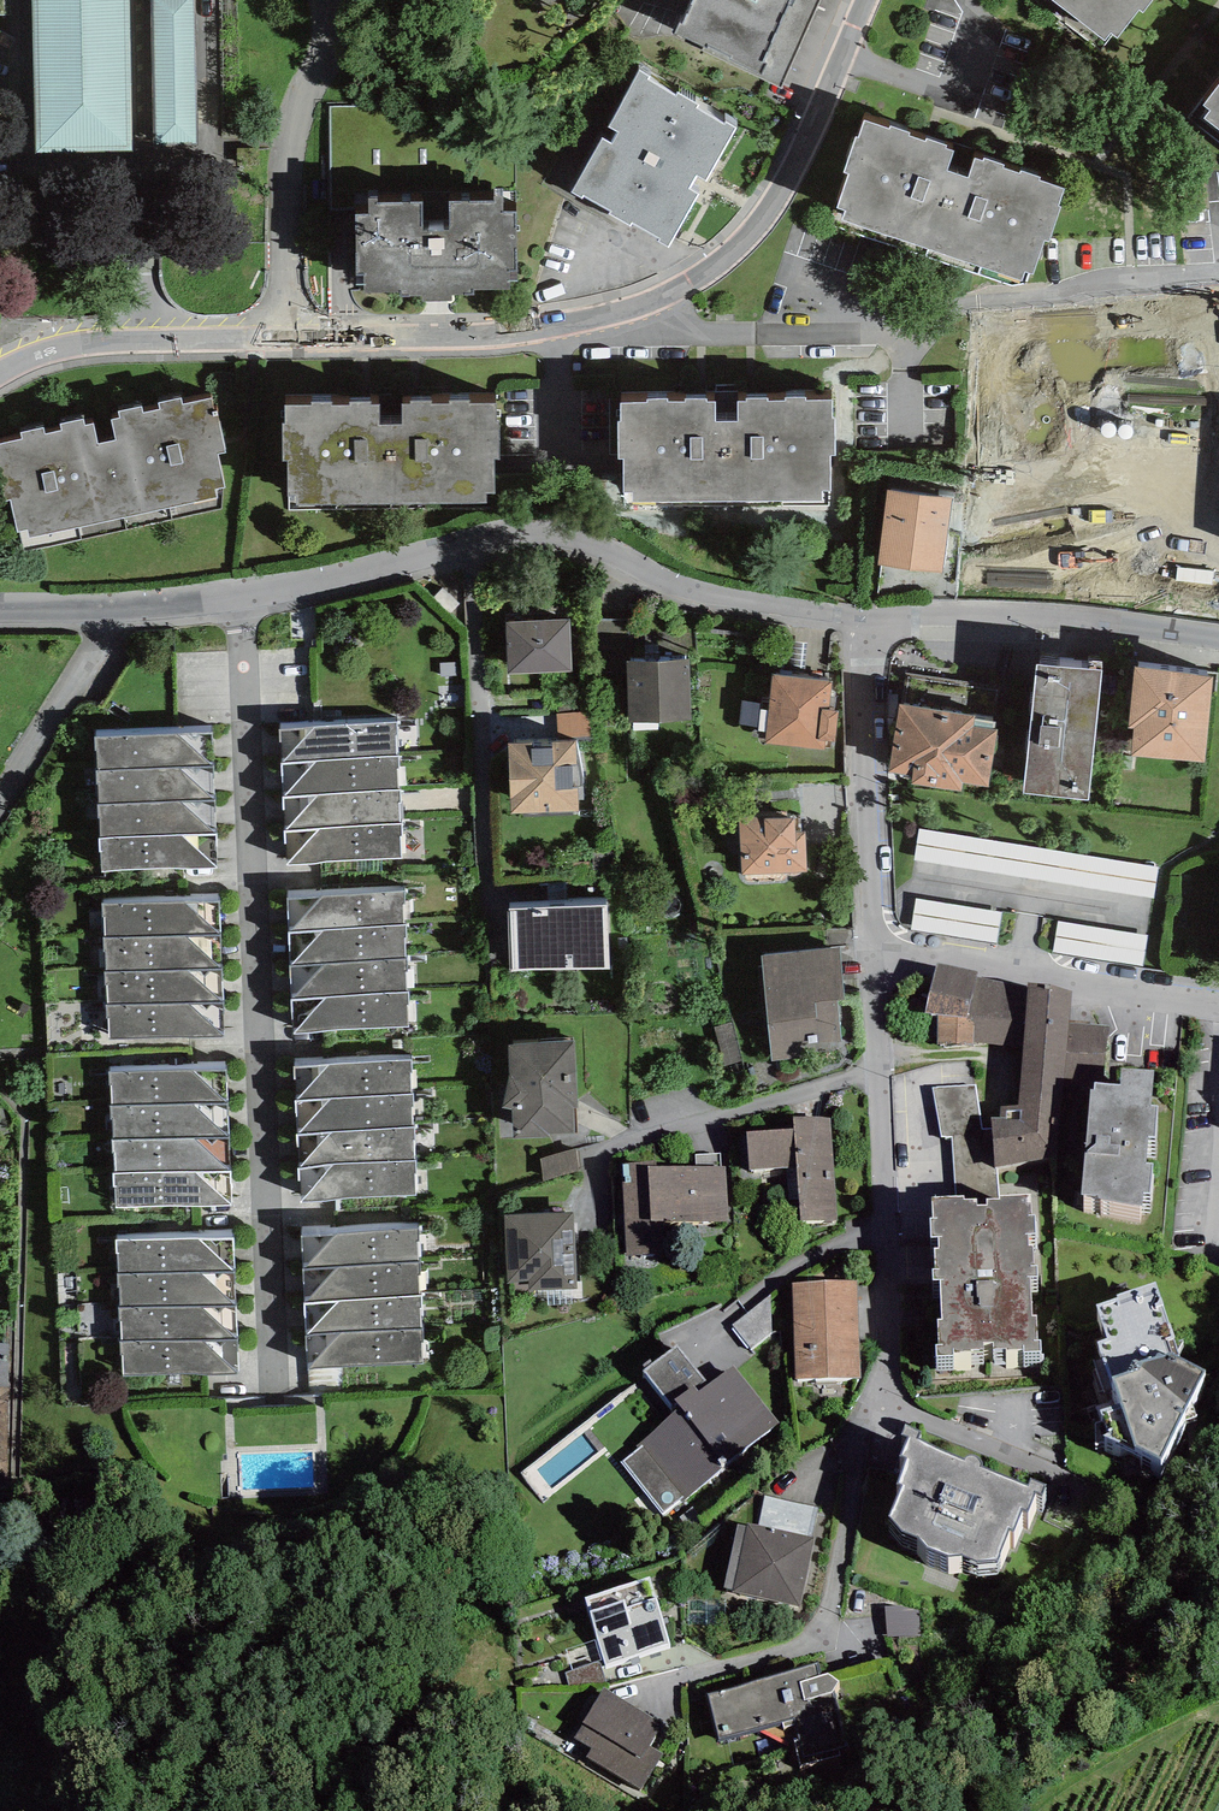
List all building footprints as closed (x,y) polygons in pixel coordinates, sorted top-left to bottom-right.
[(36,148),(133,146),(130,0),(33,0),(36,148)] [(154,141),(197,140),(194,0),(151,0),(154,141)] [(683,15),(679,14),(674,26),(762,66),(767,55),(763,53),(787,0),(690,0),(683,15)] [(1096,45),(1104,33),(1110,26),(1117,30),(1140,3),(1143,5),(1147,0),(1039,0),(1096,45)] [(649,71),(639,65),(608,118),(618,124),(611,136),(602,130),(571,184),(581,190),(582,187),(610,203),(608,206),(629,219),(632,214),(661,231),(659,233),(668,239),(698,187),(689,182),(697,168),(705,173),(736,121),(726,115),(724,118),(696,101),(698,98),(677,86),(675,89),(648,73),(649,71)] [(1188,118),(1218,141),(1218,78),(1188,118)] [(888,121),(864,113),(858,129),(855,127),(843,163),(848,164),(829,222),(927,255),(932,240),(957,164),(946,161),(952,141),(943,138),(944,136),(925,129),(924,132),(907,126),(908,123),(890,117),(888,121)] [(967,169),(957,164),(932,240),(927,255),(1012,285),(1027,281),(1032,267),(1045,234),(1048,235),(1061,200),(1058,199),(1064,181),(1038,172),(1039,168),(1020,162),(1019,166),(1001,160),(1003,156),(984,150),(982,153),(975,151),(967,169)] [(401,288),(422,288),(422,294),(452,294),(452,287),(474,287),(474,282),(509,282),(510,264),(515,264),(516,204),(503,204),(503,189),(494,189),(494,195),(378,194),(378,191),(369,191),(368,207),(358,207),(357,276),(364,276),(364,283),(401,283),(401,288)] [(736,414),(726,414),(726,493),(821,492),(821,484),(830,484),(830,448),(834,448),(834,411),(830,411),(830,394),(804,394),(804,390),(785,390),(785,394),(763,394),(763,390),(745,391),(745,394),(736,394),(736,414)] [(631,493),(726,493),(726,414),(715,414),(715,393),(705,393),(705,391),(685,391),(685,394),(666,394),(666,391),(646,391),(646,395),(620,395),(621,414),(617,414),(617,450),(623,450),(623,484),(631,484),(631,493)] [(115,440),(107,442),(123,517),(217,497),(216,490),(225,488),(218,456),(227,454),(218,412),(215,412),(211,399),(182,405),(180,398),(158,403),(159,409),(143,412),(142,406),(118,411),(119,417),(111,419),(115,440)] [(401,425),(390,425),(391,503),(487,502),(487,493),(493,492),(493,458),(500,458),(499,421),(496,421),(496,404),(469,404),(469,400),(450,400),(450,404),(428,404),(428,401),(411,401),(411,404),(401,404),(401,425)] [(296,504),(391,503),(390,425),(379,425),(378,404),(371,404),(371,401),(351,401),(351,404),(332,405),(332,401),(311,401),(311,405),(286,406),(286,424),(282,424),(283,460),(288,460),(289,494),(296,494),(296,504)] [(123,517),(107,442),(98,444),(93,424),(85,426),(83,420),(62,424),(63,430),(44,435),(43,429),(22,433),(23,439),(0,444),(0,479),(5,502),(11,501),(18,533),(29,531),(30,538),(123,517)] [(952,495),(885,487),(876,562),(943,570),(952,495)] [(570,620),(506,622),(508,673),(573,671),(570,620)] [(689,655),(627,657),(629,719),(691,717),(689,655)] [(1101,663),(1036,656),(1022,786),(1087,793),(1101,663)] [(1213,670),(1134,661),(1127,720),(1133,721),(1130,750),(1203,758),(1213,670)] [(831,678),(773,672),(771,672),(765,740),(825,745),(826,736),(835,737),(837,706),(828,705),(831,678)] [(976,710),(899,700),(890,768),(912,771),(911,780),(962,786),(963,778),(990,781),(997,723),(994,723),(995,716),(976,713),(976,710)] [(592,736),(591,712),(556,714),(558,737),(592,736)] [(279,730),(281,763),(398,755),(397,723),(279,730)] [(95,737),(97,771),(212,767),(211,733),(95,737)] [(577,740),(508,743),(511,814),(579,812),(577,740)] [(399,789),(398,755),(281,763),(284,798),(399,789)] [(214,800),(212,767),(97,771),(99,804),(214,800)] [(401,824),(399,789),(284,798),(286,833),(401,824)] [(215,834),(214,800),(99,804),(101,839),(215,834)] [(804,812),(740,815),(742,872),(806,869),(804,812)] [(919,820),(915,851),(1033,867),(1028,905),(1060,910),(1055,944),(1146,956),(1160,852),(919,820)] [(402,858),(401,824),(286,833),(288,865),(402,858)] [(216,868),(215,834),(101,839),(103,872),(216,868)] [(914,923),(1002,930),(1004,897),(917,890),(914,923)] [(289,934),(405,925),(404,891),(288,899),(289,934)] [(104,904),(105,938),(221,934),(219,901),(104,904)] [(607,905),(510,909),(512,971),(610,969),(607,905)] [(405,925),(289,934),(291,966),(406,957),(405,925)] [(222,969),(221,934),(105,938),(106,972),(222,969)] [(840,945),(763,952),(773,1059),(801,1057),(800,1043),(842,1039),(838,998),(845,997),(840,945)] [(406,957),(291,966),(292,1000),(407,992),(406,957)] [(977,971),(937,962),(925,1013),(938,1014),(937,1044),(974,1044),(974,1042),(974,1017),(967,1017),(976,977),(977,971)] [(223,1003),(222,969),(106,972),(108,1006),(223,1003)] [(1028,986),(976,977),(967,1017),(974,1017),(974,1042),(1023,1046),(1028,986)] [(1028,982),(1028,986),(1023,1046),(1019,1106),(1000,1106),(999,1118),(1063,1119),(1065,1077),(1069,1023),(1073,990),(1028,982)] [(407,992),(292,1000),(294,1033),(408,1027),(407,992)] [(224,1037),(223,1003),(108,1006),(110,1039),(224,1037)] [(1065,1077),(1105,1081),(1109,1026),(1069,1023),(1065,1077)] [(574,1041),(509,1045),(510,1075),(502,1107),(512,1110),(513,1139),(549,1137),(549,1134),(574,1133),(573,1108),(578,1108),(574,1041)] [(296,1101),(412,1093),(411,1060),(293,1067),(296,1101)] [(1154,1070),(1123,1068),(1122,1082),(1095,1080),(1095,1087),(1090,1087),(1082,1195),(1100,1196),(1099,1202),(1142,1205),(1144,1188),(1151,1189),(1153,1160),(1147,1160),(1149,1134),(1156,1134),(1158,1104),(1152,1104),(1154,1070)] [(111,1106),(227,1103),(226,1071),(109,1072),(111,1106)] [(1000,1195),(997,1167),(995,1168),(992,1128),(983,1129),(977,1085),(933,1088),(942,1137),(952,1137),(956,1196),(964,1195),(964,1200),(977,1199),(978,1206),(989,1205),(988,1199),(1001,1198),(1000,1195)] [(412,1093),(296,1101),(298,1135),(414,1127),(412,1093)] [(227,1103),(111,1106),(113,1140),(228,1138),(227,1103)] [(794,1129),(747,1133),(750,1170),(797,1166),(801,1223),(838,1220),(830,1116),(794,1119),(794,1129)] [(999,1118),(992,1117),(992,1128),(995,1168),(997,1167),(1043,1158),(1063,1155),(1063,1119),(999,1118)] [(414,1127),(298,1135),(300,1169),(415,1161),(414,1127)] [(228,1138),(113,1140),(115,1173),(230,1171),(228,1138)] [(579,1171),(577,1149),(541,1159),(544,1181),(579,1171)] [(657,1167),(649,1167),(650,1224),(658,1224),(727,1222),(726,1165),(721,1165),(721,1153),(695,1154),(695,1166),(657,1167)] [(415,1161),(300,1169),(303,1201),(416,1195),(415,1161)] [(650,1224),(649,1167),(657,1167),(657,1161),(622,1162),(625,1255),(659,1254),(658,1224),(650,1224)] [(230,1171),(115,1173),(117,1208),(231,1206),(230,1171)] [(936,1345),(937,1357),(954,1356),(954,1353),(959,1353),(959,1351),(971,1350),(971,1348),(983,1348),(983,1342),(993,1342),(993,1348),(1005,1348),(1005,1349),(1024,1349),(1024,1352),(1042,1351),(1042,1340),(1038,1340),(1037,1316),(1032,1316),(1030,1276),(1038,1276),(1037,1265),(1034,1265),(1033,1246),(1029,1246),(1028,1234),(1035,1234),(1034,1214),(1031,1214),(1030,1193),(1000,1195),(1001,1198),(988,1199),(989,1205),(978,1206),(977,1199),(964,1200),(964,1195),(956,1196),(933,1197),(934,1218),(930,1218),(931,1237),(939,1237),(940,1247),(935,1247),(936,1269),(932,1269),(932,1279),(940,1279),(942,1319),(938,1319),(939,1344),(936,1345)] [(529,1291),(577,1289),(574,1213),(504,1215),(508,1284),(529,1283),(529,1291)] [(303,1269),(419,1262),(418,1230),(301,1236),(303,1269)] [(118,1275),(234,1273),(233,1238),(116,1240),(118,1275)] [(419,1262),(303,1269),(305,1304),(421,1296),(419,1262)] [(234,1273),(118,1275),(120,1307),(235,1305),(234,1273)] [(859,1281),(795,1283),(798,1378),(862,1376),(859,1281)] [(732,1324),(751,1349),(772,1333),(771,1294),(732,1324)] [(421,1296),(305,1304),(306,1337),(422,1329),(421,1296)] [(235,1305),(120,1307),(122,1342),(236,1340),(235,1305)] [(1118,1328),(1099,1335),(1109,1367),(1099,1371),(1116,1411),(1113,1413),(1120,1434),(1102,1440),(1108,1457),(1106,1462),(1135,1475),(1135,1478),(1162,1491),(1204,1403),(1181,1391),(1157,1311),(1116,1324),(1118,1328)] [(422,1329),(306,1337),(308,1369),(423,1363),(422,1329)] [(236,1340),(122,1342),(124,1376),(238,1374),(236,1340)] [(8,1344),(0,1343),(0,1387),(8,1387),(8,1344)] [(709,1383),(677,1344),(642,1370),(676,1410),(680,1406),(674,1399),(694,1385),(698,1391),(709,1383)] [(621,1462),(663,1515),(681,1501),(682,1503),(780,1423),(734,1366),(709,1383),(698,1391),(694,1385),(674,1399),(680,1406),(676,1410),(636,1446),(639,1448),(621,1462)] [(9,1478),(11,1387),(8,1387),(0,1387),(0,1477),(9,1478)] [(1041,1514),(1046,1503),(1029,1496),(1025,1504),(980,1485),(980,1483),(980,1479),(978,1476),(975,1474),(971,1473),(968,1474),(965,1475),(963,1477),(916,1457),(919,1449),(904,1442),(900,1453),(906,1456),(898,1474),(904,1477),(894,1500),(900,1503),(887,1534),(904,1541),(901,1549),(918,1557),(925,1564),(948,1574),(958,1573),(975,1581),(978,1573),(993,1579),(1006,1548),(1011,1550),(1021,1527),(1027,1530),(1035,1511),(1041,1514)] [(758,1525),(812,1536),(819,1507),(764,1495),(758,1525)] [(91,1524),(96,1508),(80,1503),(75,1520),(91,1524)] [(800,1606),(815,1537),(812,1536),(758,1525),(747,1523),(746,1526),(736,1523),(723,1587),(733,1589),(732,1592),(800,1606)] [(650,1576),(585,1597),(606,1666),(670,1643),(650,1576)] [(569,1685),(606,1682),(601,1664),(598,1662),(594,1662),(566,1673),(569,1685)] [(708,1694),(720,1737),(794,1717),(800,1739),(794,1741),(800,1764),(840,1755),(839,1748),(851,1745),(835,1690),(839,1680),(828,1673),(822,1675),(818,1663),(708,1694)] [(662,1723),(604,1688),(574,1738),(591,1748),(586,1757),(641,1790),(663,1753),(649,1745),(662,1723)]
